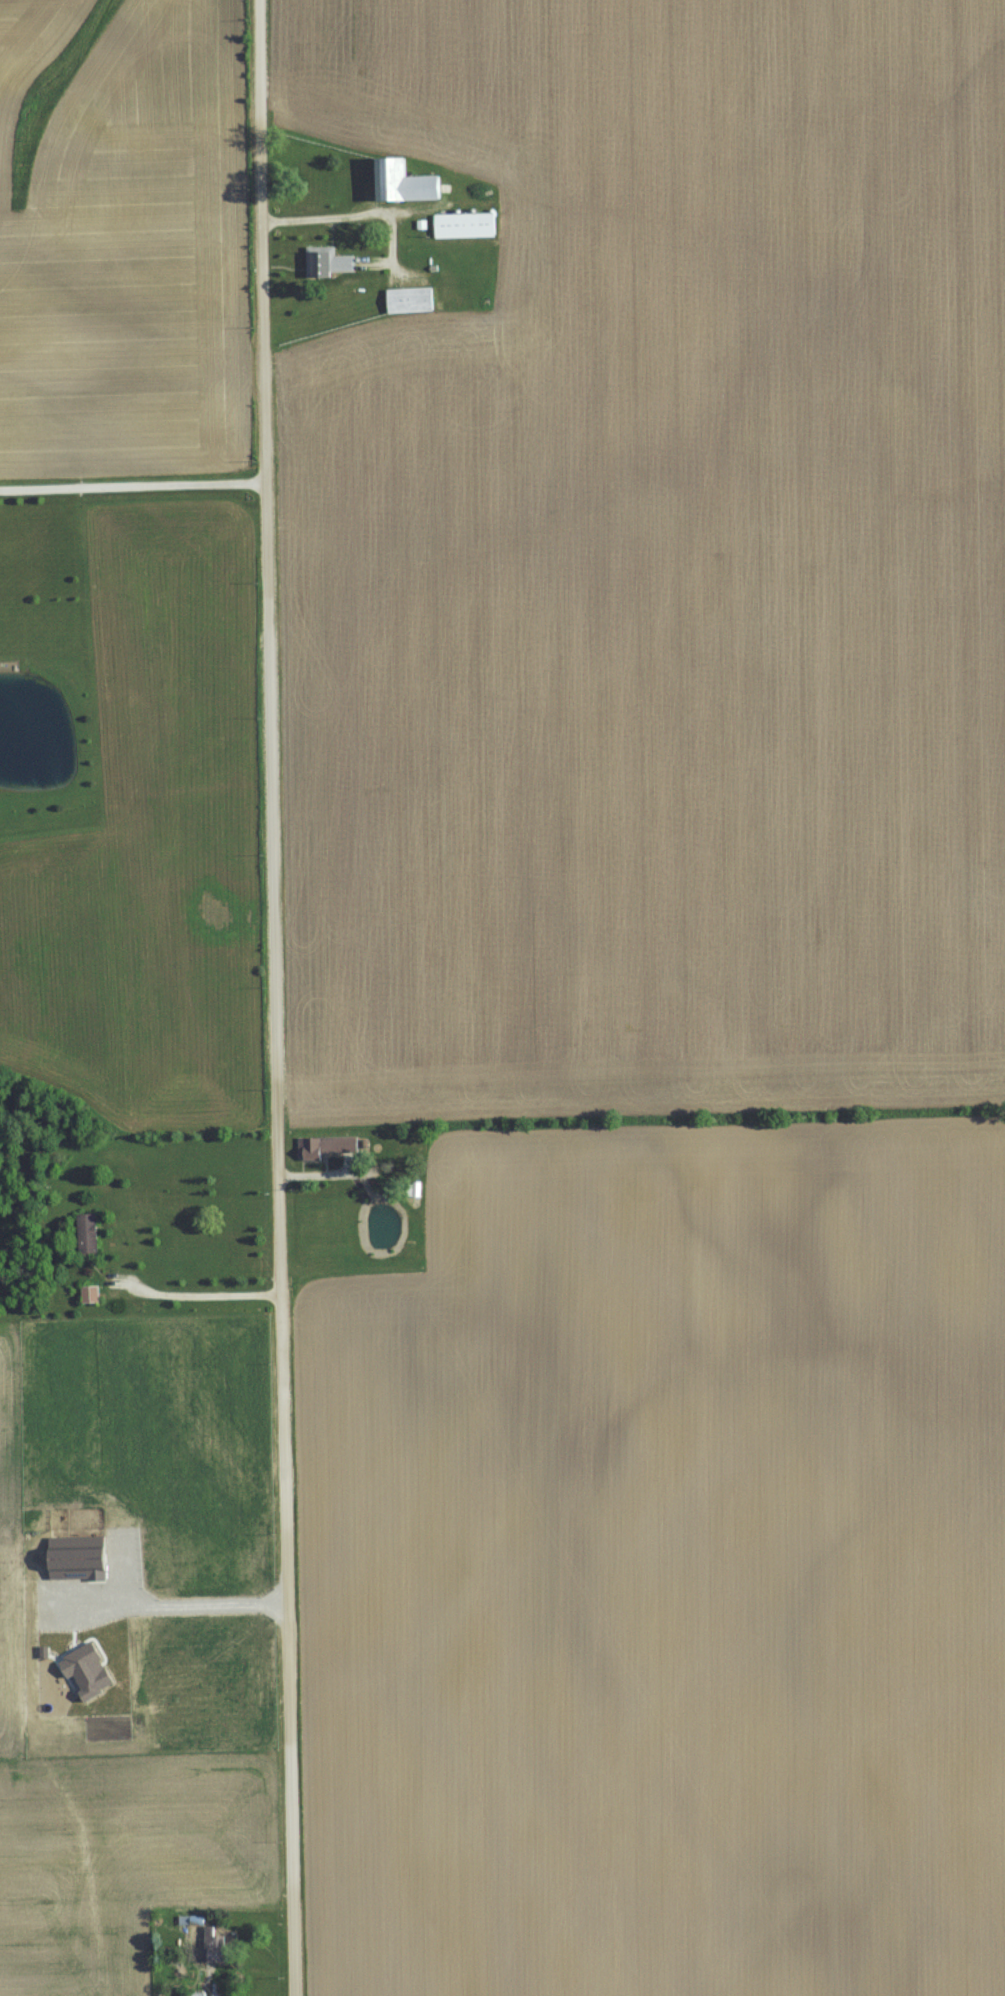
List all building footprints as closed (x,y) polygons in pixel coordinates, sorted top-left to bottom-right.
[(415,159),(378,160),(378,202),(452,201),(452,176),(415,177),(415,159)] [(438,214),(439,238),(500,238),(500,214),(438,214)] [(314,248),(314,278),(342,277),(342,273),(360,273),(360,255),(341,255),(341,248),(314,248)] [(394,314),(440,312),(439,288),(393,289),(394,314)] [(327,1159),(327,1153),(367,1153),(367,1136),(301,1137),(301,1159),(327,1159)] [(100,1213),(81,1213),(81,1253),(100,1253),(100,1213)] [(101,1302),(101,1286),(84,1286),(84,1302),(101,1302)] [(235,1962),(235,1936),(221,1936),(221,1926),(207,1926),(207,1962),(235,1962)]
